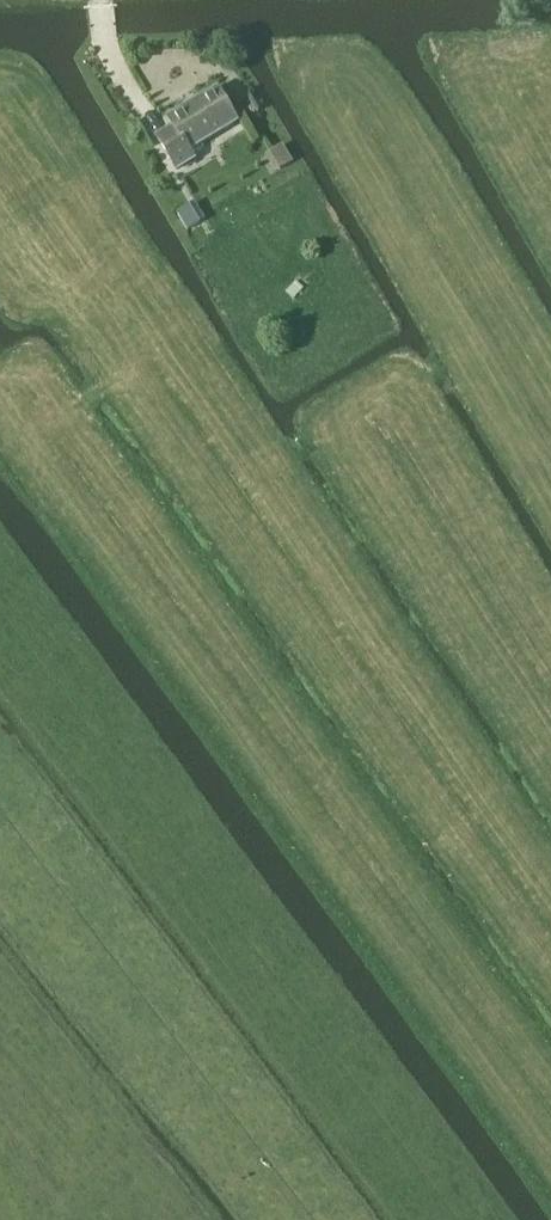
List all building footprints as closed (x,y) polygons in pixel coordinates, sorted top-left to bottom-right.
[(190,152),(238,123),(218,90),(169,119),(174,128),(156,138),(176,171),(195,160),(190,152)] [(194,202),(177,213),(187,230),(205,220),(194,202)]
